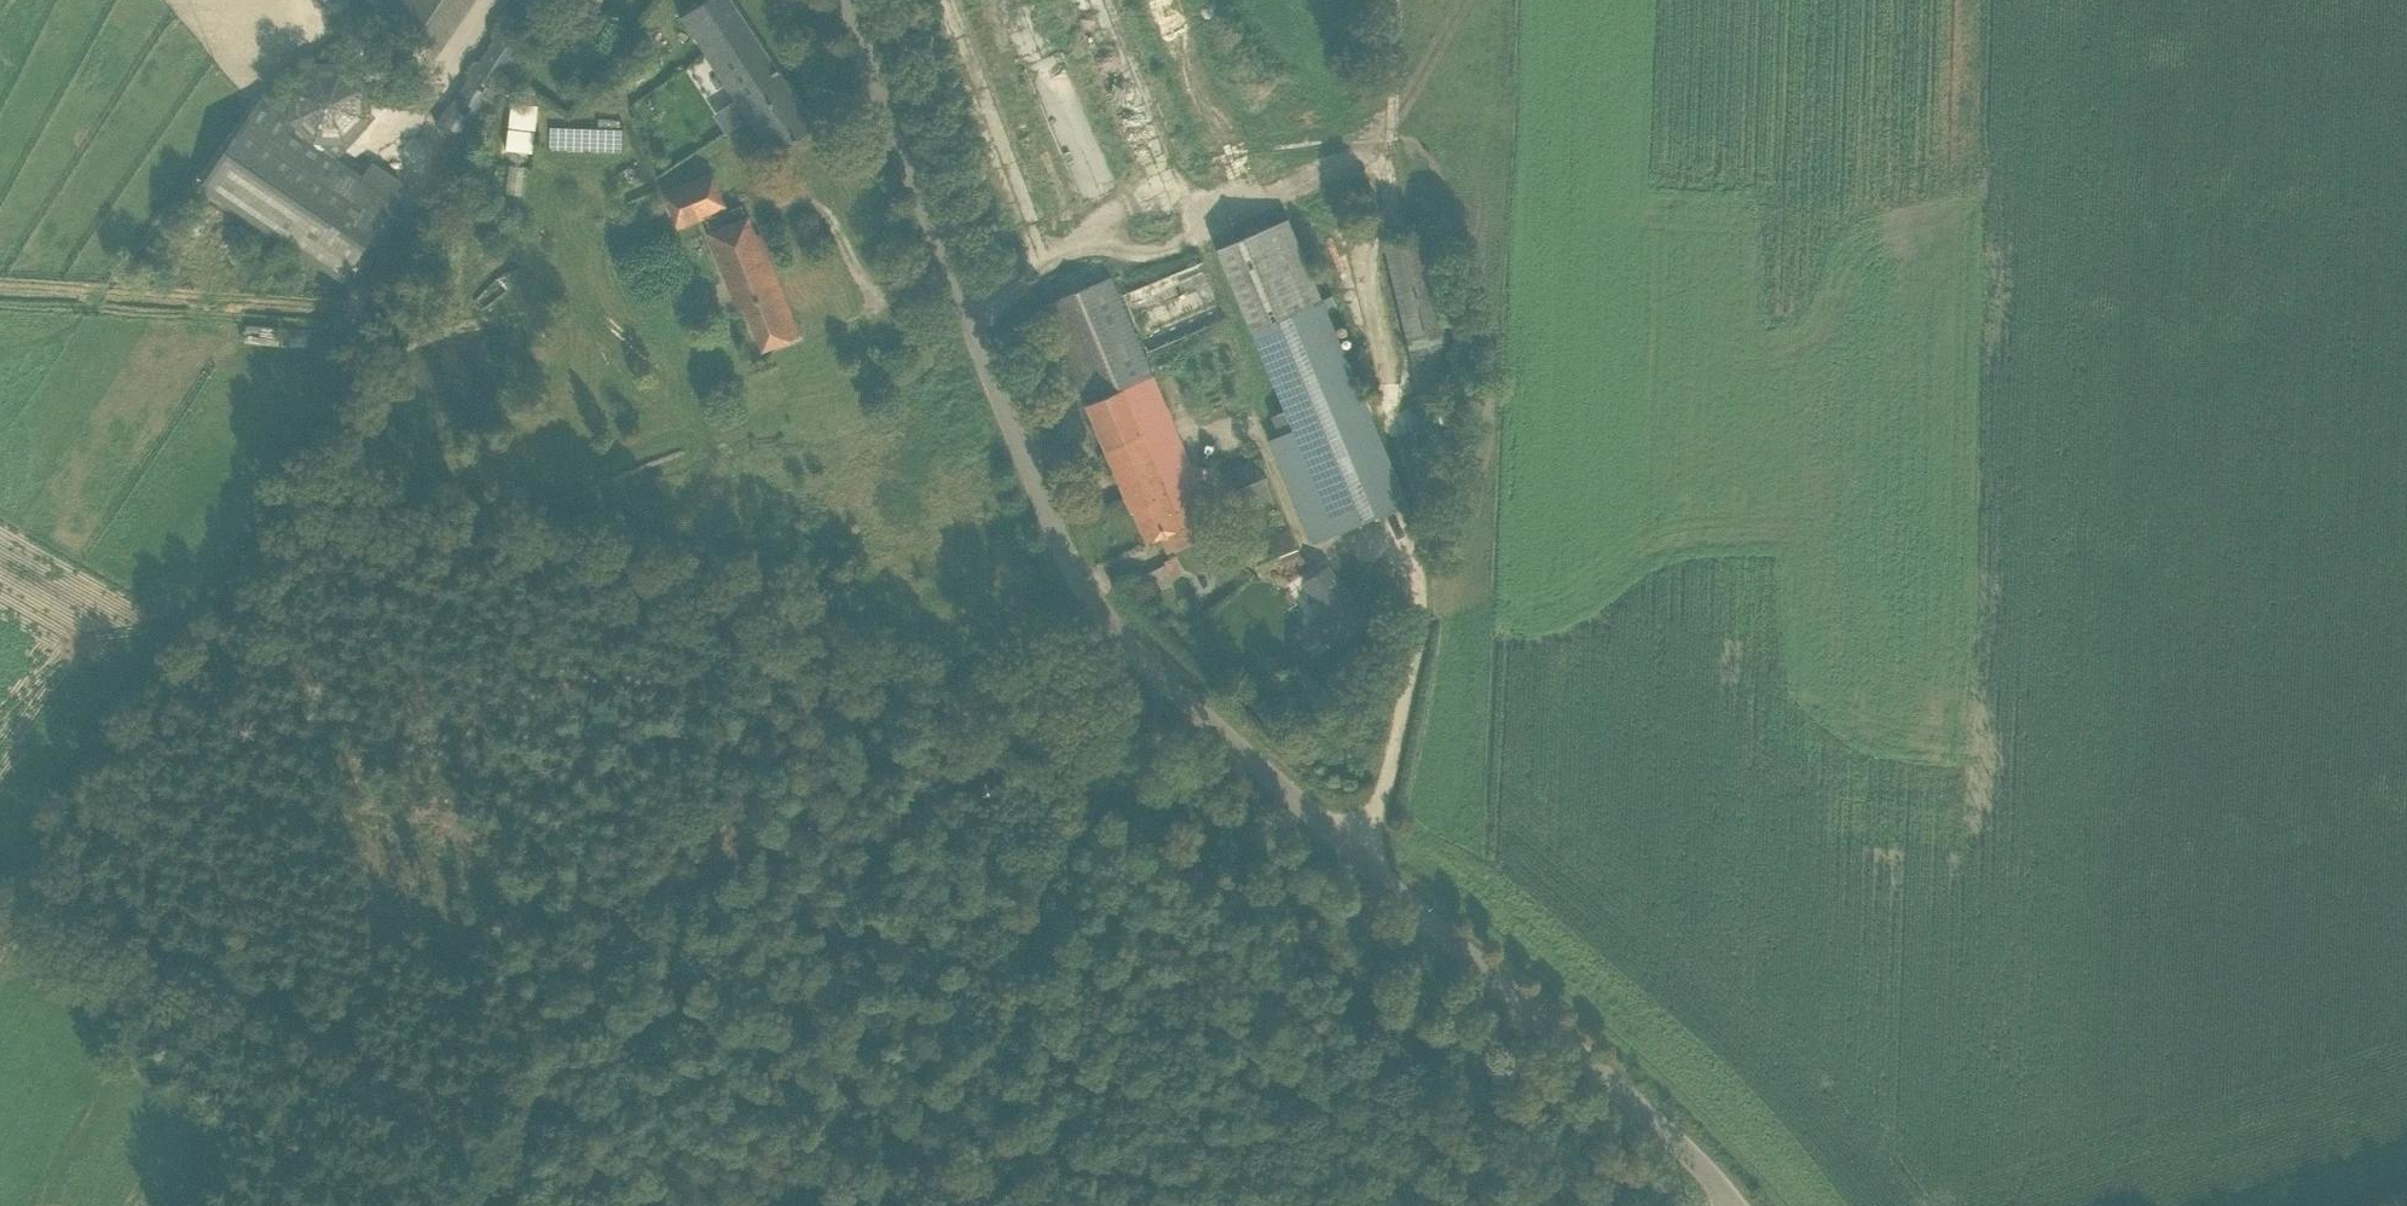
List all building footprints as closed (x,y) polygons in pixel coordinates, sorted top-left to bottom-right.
[(433,50),(467,0),(358,0),(433,50)] [(497,24),(503,27),(469,76),(474,79),(441,129),(464,143),(498,92),(494,90),(527,40),(524,38),(547,0),(514,0),(497,24)] [(679,17),(747,118),(751,115),(776,152),(794,140),(815,127),(730,0),(705,0),(679,17)] [(304,70),(301,72),(299,74),(296,77),(294,80),(292,83),(291,86),(289,89),(288,92),(288,95),(287,99),(287,102),(287,106),(288,109),(288,113),(289,116),(291,119),(292,122),(294,125),(296,128),(299,130),(301,133),(304,135),(307,137),(310,138),(313,140),(316,141),(320,141),(323,142),(327,142),(330,142),(333,141),(337,141),(340,139),(343,138),(346,137),(349,135),(352,133),(355,130),(357,128),(359,125),(361,122),(362,119),(364,116),(365,113),(366,109),(366,106),(366,102),(366,99),(366,95),(365,92),(364,89),(362,86),(361,82),(359,80),(357,77),(355,74),(352,72),(349,70),(346,68),(343,66),(340,65),(337,64),(333,63),(330,63),(327,63),(323,63),(320,63),(316,64),(313,65),(310,66),(307,68),(304,70)] [(537,107),(511,104),(505,150),(531,153),(537,107)] [(202,185),(353,286),(406,206),(256,105),(202,185)] [(676,228),(700,219),(686,182),(662,191),(676,228)] [(1217,248),(1291,428),(1269,439),(1311,542),(1407,501),(1287,218),(1217,248)] [(1383,245),(1420,395),(1477,379),(1463,318),(1455,319),(1434,232),(1383,245)] [(800,336),(759,233),(714,251),(725,280),(739,275),(750,303),(743,305),(762,351),(800,336)] [(1123,294),(1147,352),(1225,320),(1201,262),(1123,294)] [(1201,496),(1110,277),(1067,295),(1044,305),(1131,512),(1135,510),(1148,541),(1160,536),(1167,551),(1189,542),(1182,525),(1190,522),(1182,504),(1201,496)] [(1221,473),(1232,501),(1235,507),(1224,511),(1238,550),(1250,545),(1242,525),(1253,521),(1247,505),(1271,496),(1256,459),(1221,473)] [(1252,543),(1262,569),(1298,555),(1288,529),(1252,543)] [(1328,566),(1303,582),(1323,612),(1310,621),(1323,640),(1336,630),(1339,634),(1363,617),(1328,566)]
